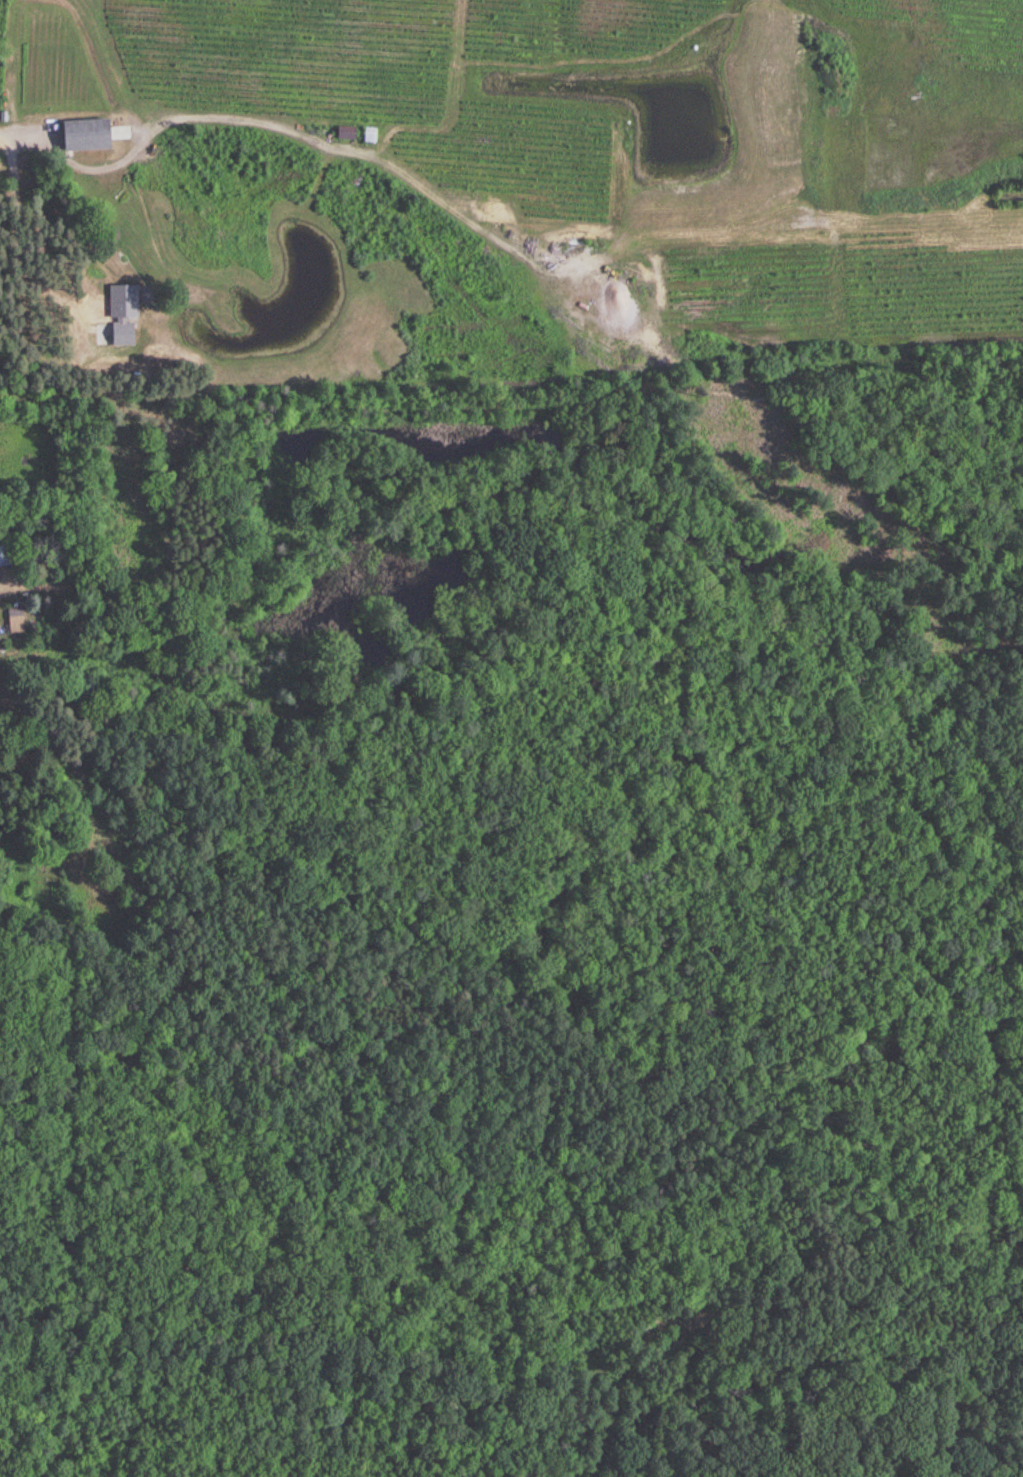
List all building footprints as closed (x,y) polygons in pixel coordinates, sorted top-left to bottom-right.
[(107,149),(106,118),(59,120),(60,151),(107,149)] [(354,140),(356,128),(338,126),(336,138),(354,140)] [(375,128),(365,128),(365,142),(375,142),(375,128)] [(137,286),(114,286),(113,346),(137,346),(137,286)] [(11,566),(8,544),(0,545),(0,567),(11,566)] [(24,633),(23,607),(7,608),(8,633),(24,633)]
